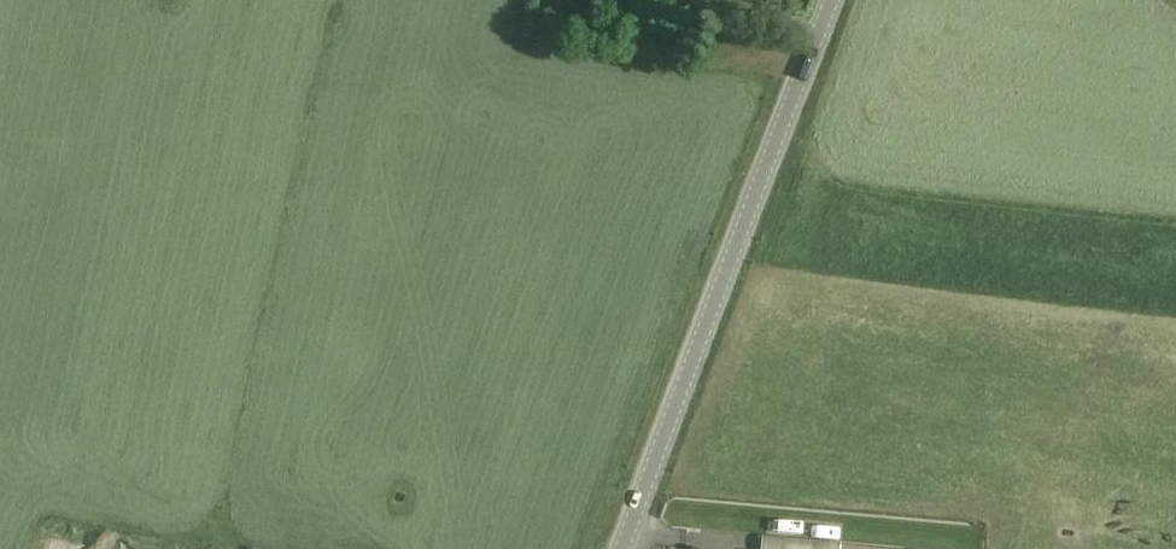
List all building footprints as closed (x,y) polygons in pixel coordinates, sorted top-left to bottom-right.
[(774,523),(812,525),(812,512),(775,510),(774,523)] [(841,545),(763,539),(762,548),(841,548),(841,545)]
